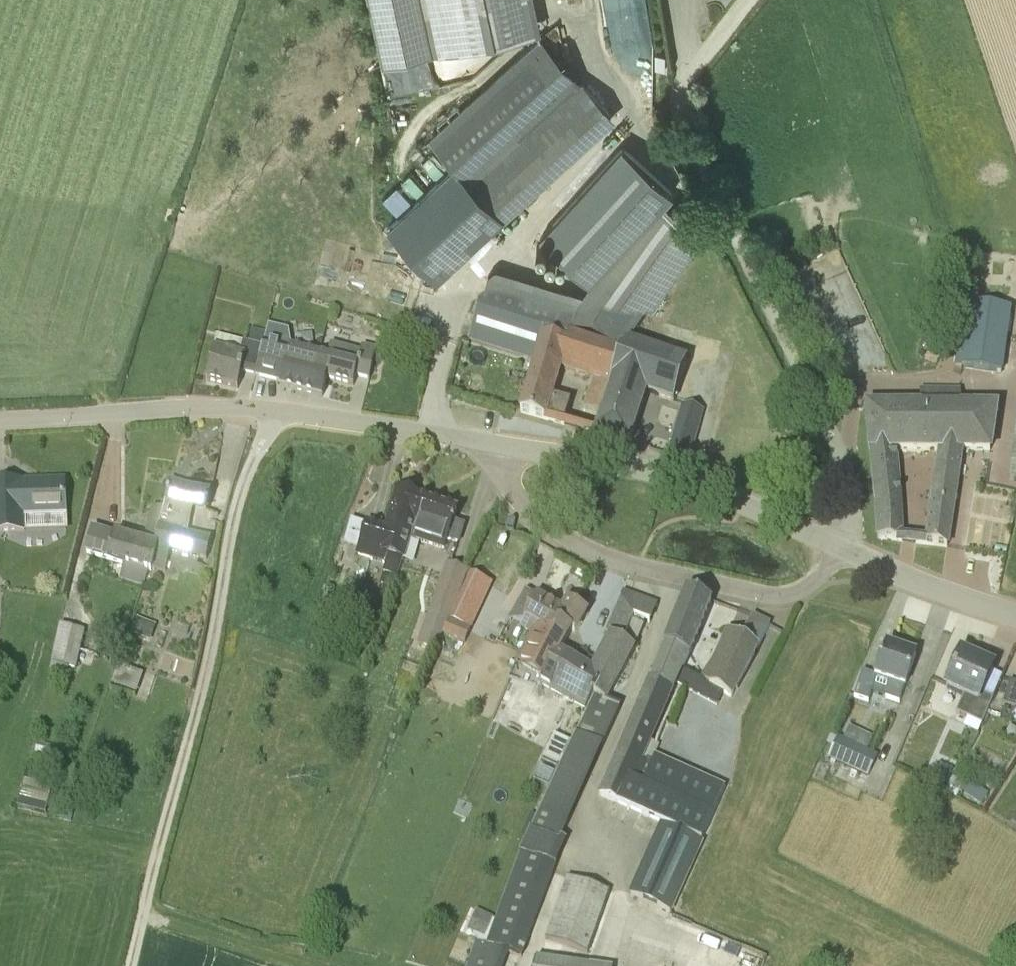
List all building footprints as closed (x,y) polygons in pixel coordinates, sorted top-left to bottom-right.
[(385,67),(543,33),(536,0),(370,0),(385,67)] [(449,158),(505,219),(613,120),(539,40),(431,139),(449,158)] [(666,56),(656,56),(656,70),(666,70),(666,56)] [(540,236),(591,282),(661,206),(674,192),(622,148),(540,236)] [(461,260),(505,219),(449,158),(381,220),(438,281),(461,260)] [(703,233),(661,206),(591,282),(581,296),(489,270),(467,343),(536,363),(542,344),(568,351),(571,339),(620,353),(622,354),(623,351),(625,352),(629,343),(703,233)] [(1003,372),(1012,309),(970,303),(961,366),(1003,372)] [(293,346),(296,337),(298,328),(284,324),(281,335),(266,332),(255,375),(281,383),(281,387),(313,395),(316,385),(312,384),(320,353),(293,346)] [(255,375),(266,332),(251,328),(245,355),(214,347),(206,381),(238,388),(243,372),(255,375)] [(568,351),(562,373),(593,380),(609,385),(620,353),(571,339),(568,351)] [(370,379),(378,349),(364,345),(362,351),(331,343),(327,355),(320,353),(312,384),(316,385),(313,395),(323,397),(327,379),(354,385),(356,376),(370,379)] [(609,385),(601,412),(594,434),(631,445),(645,394),(673,403),(688,362),(629,343),(625,352),(623,351),(622,354),(620,353),(609,385)] [(568,351),(542,344),(536,363),(521,413),(564,425),(570,403),(553,398),(562,373),(568,351)] [(593,380),(585,407),(601,412),(609,385),(593,380)] [(937,453),(924,544),(947,547),(960,453),(992,454),(999,405),(960,405),(962,388),(921,388),(921,403),(868,408),(878,538),(905,542),(898,451),(937,453)] [(669,456),(688,462),(703,413),(684,407),(669,456)] [(64,514),(65,514),(64,481),(0,484),(0,531),(25,530),(24,516),(46,515),(46,532),(65,531),(64,514)] [(165,569),(170,551),(207,559),(211,540),(186,534),(192,509),(207,512),(211,493),(170,484),(164,510),(155,548),(148,572),(151,573),(153,566),(165,569)] [(413,520),(419,498),(399,491),(387,529),(367,523),(366,527),(353,523),(347,543),(361,547),(358,557),(385,564),(383,572),(396,576),(403,558),(409,538),(413,527),(414,521),(413,520)] [(453,523),(457,511),(419,498),(413,520),(414,521),(413,527),(409,538),(445,550),(448,540),(460,544),(465,528),(453,523)] [(155,548),(164,510),(154,507),(145,544),(94,530),(87,555),(124,565),(120,579),(144,586),(148,572),(155,548)] [(448,621),(448,619),(468,570),(448,563),(429,614),(448,621)] [(474,612),(488,583),(473,576),(456,611),(471,618),(474,612)] [(537,626),(551,633),(563,612),(527,591),(510,620),(533,633),(537,626)] [(689,653),(712,601),(687,592),(667,644),(689,653)] [(623,593),(606,633),(624,642),(633,616),(651,622),(657,605),(623,593)] [(569,601),(563,612),(551,633),(537,626),(533,633),(515,666),(542,681),(559,652),(572,631),(575,632),(587,613),(569,601)] [(726,694),(734,698),(759,648),(770,625),(752,616),(742,638),(729,631),(715,660),(702,679),(710,684),(726,694)] [(155,625),(143,621),(137,619),(132,634),(150,641),(155,625)] [(448,621),(442,632),(463,642),(469,629),(448,619),(448,621)] [(51,662),(50,671),(67,675),(69,667),(76,669),(85,631),(60,624),(51,662)] [(438,638),(421,631),(415,647),(431,654),(438,638)] [(364,636),(353,634),(350,649),(361,651),(364,636)] [(559,652),(542,681),(539,685),(585,711),(594,694),(608,700),(636,649),(624,642),(612,636),(593,671),(559,652)] [(644,761),(678,685),(676,685),(683,669),(689,653),(667,644),(652,681),(650,680),(603,796),(636,811),(660,757),(655,755),(651,764),(644,761)] [(871,692),(900,702),(916,655),(888,645),(877,677),(863,672),(855,697),(869,702),(871,692)] [(1002,676),(991,672),(993,666),(962,652),(946,689),(964,697),(957,713),(982,725),(1002,676)] [(121,667),(116,685),(145,693),(150,674),(121,667)] [(710,684),(701,680),(683,669),(676,685),(678,685),(703,699),(710,684)] [(1015,708),(1015,683),(1010,681),(1003,705),(1015,708)] [(594,694),(585,711),(576,729),(604,743),(620,707),(608,700),(594,694)] [(570,742),(554,735),(543,758),(559,766),(570,742)] [(870,772),(878,755),(840,736),(831,755),(870,772)] [(726,786),(660,757),(636,811),(661,822),(701,840),(726,786)] [(953,770),(938,763),(932,777),(947,783),(953,770)] [(26,770),(17,809),(45,814),(54,776),(26,770)] [(946,792),(958,798),(961,792),(981,805),(988,795),(967,781),(965,784),(952,778),(946,792)] [(543,799),(531,826),(562,837),(573,812),(543,799)] [(672,912),(704,843),(701,840),(661,822),(630,892),(672,912)] [(556,865),(520,852),(485,943),(510,952),(521,956),(556,865)] [(546,937),(564,944),(593,954),(614,893),(568,876),(546,937)] [(476,910),(467,930),(473,932),(484,937),(492,919),(493,917),(476,910)]
